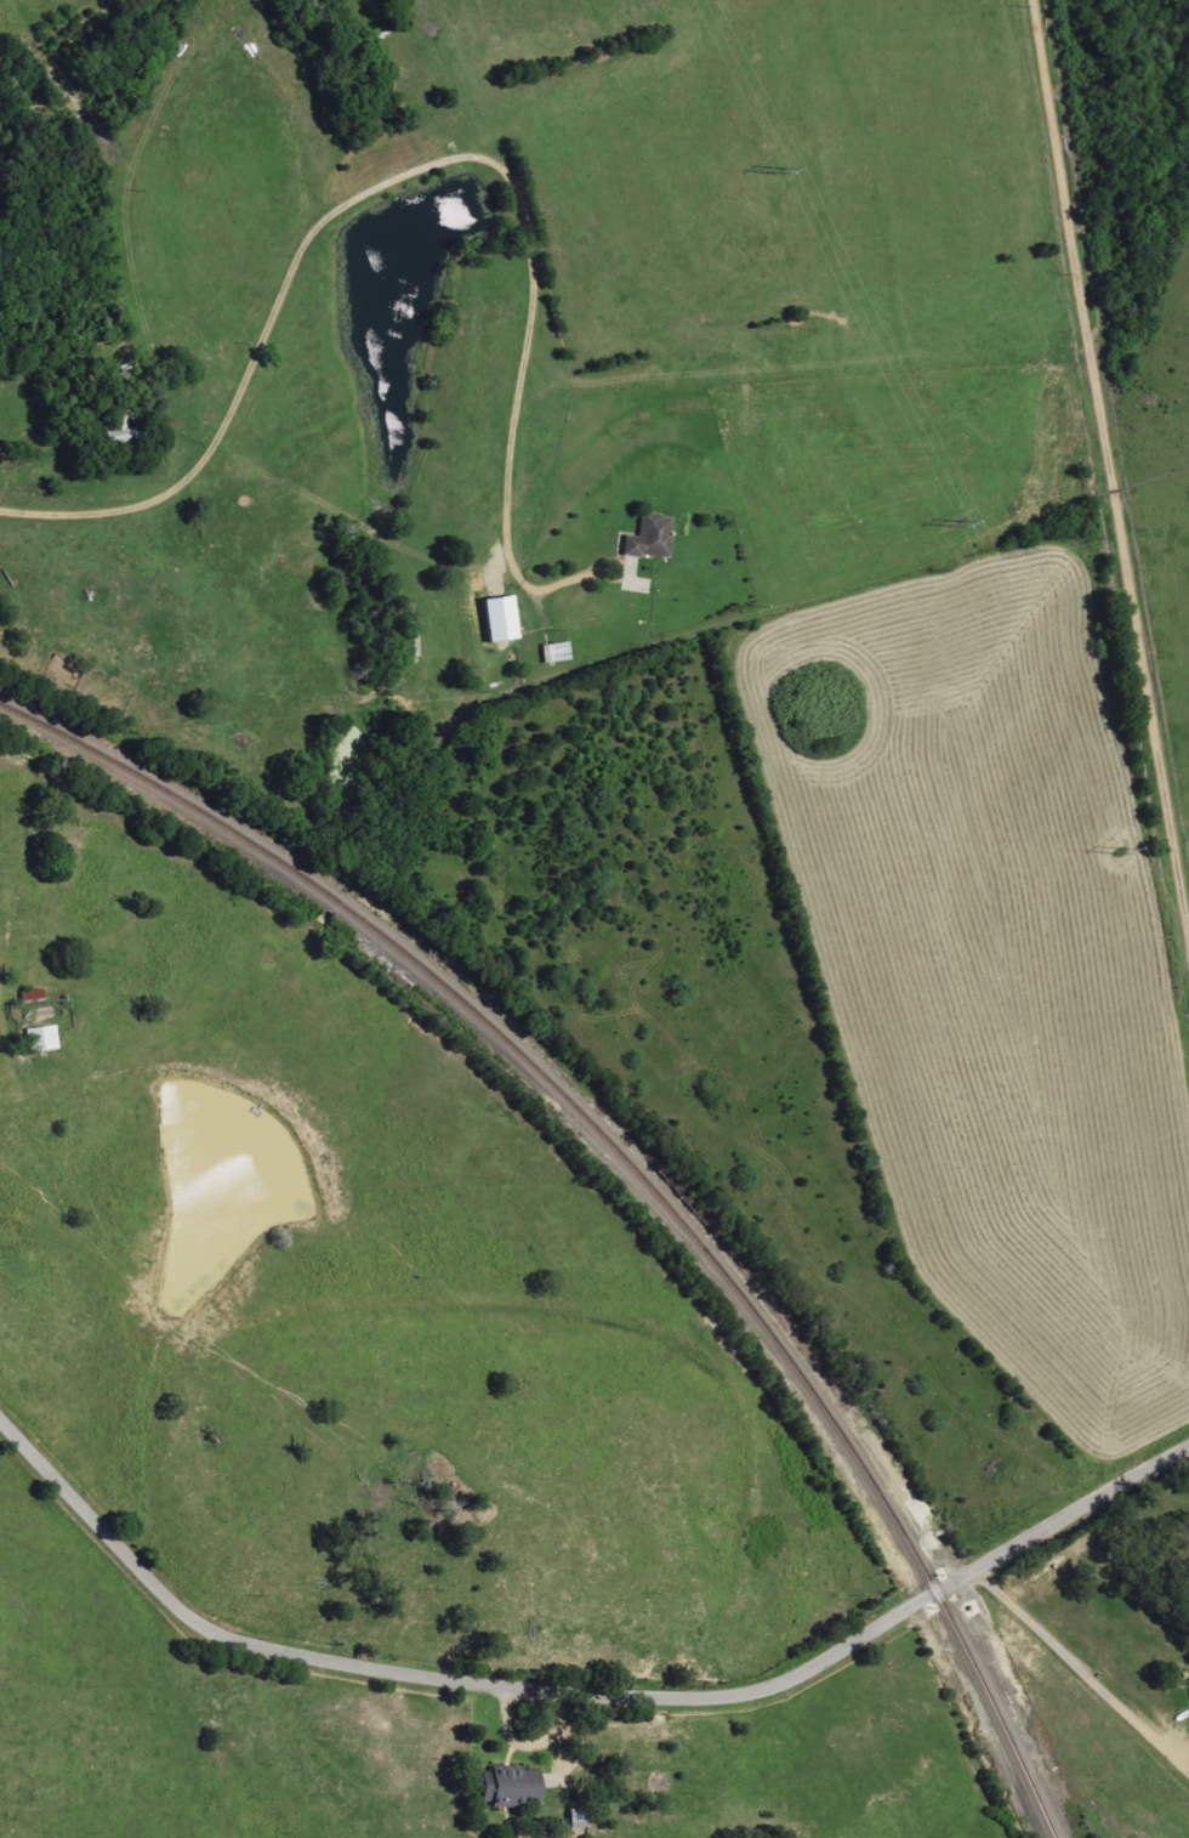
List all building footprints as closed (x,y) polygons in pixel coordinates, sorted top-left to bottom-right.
[(626,554),(672,560),(676,518),(645,514),(642,538),(628,536),(626,554)] [(32,1054),(61,1049),(58,1026),(28,1030),(32,1054)] [(529,1808),(529,1803),(546,1802),(545,1775),(528,1775),(528,1769),(487,1770),(487,1803),(495,1803),(496,1809),(529,1808)]
